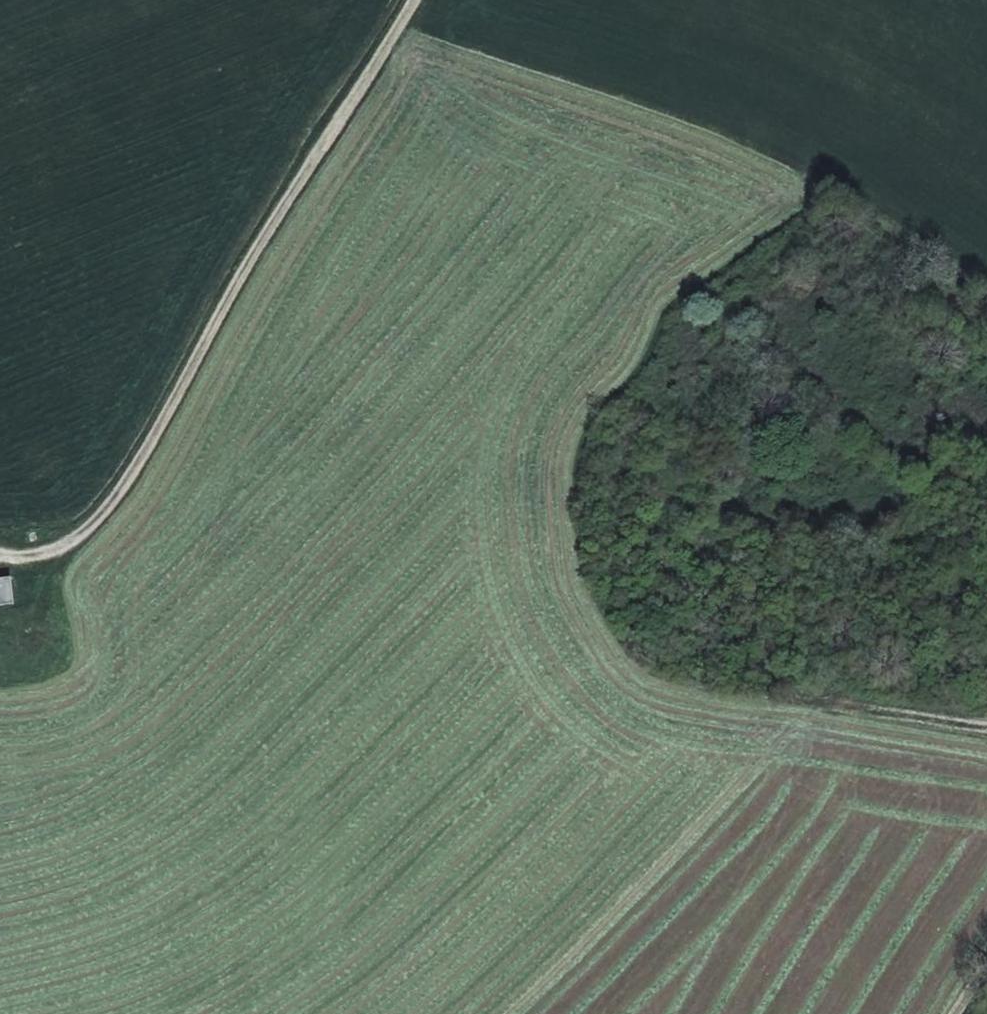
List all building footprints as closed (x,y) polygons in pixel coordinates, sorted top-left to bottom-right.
[(11,578),(0,579),(0,606),(14,604),(11,578)]
